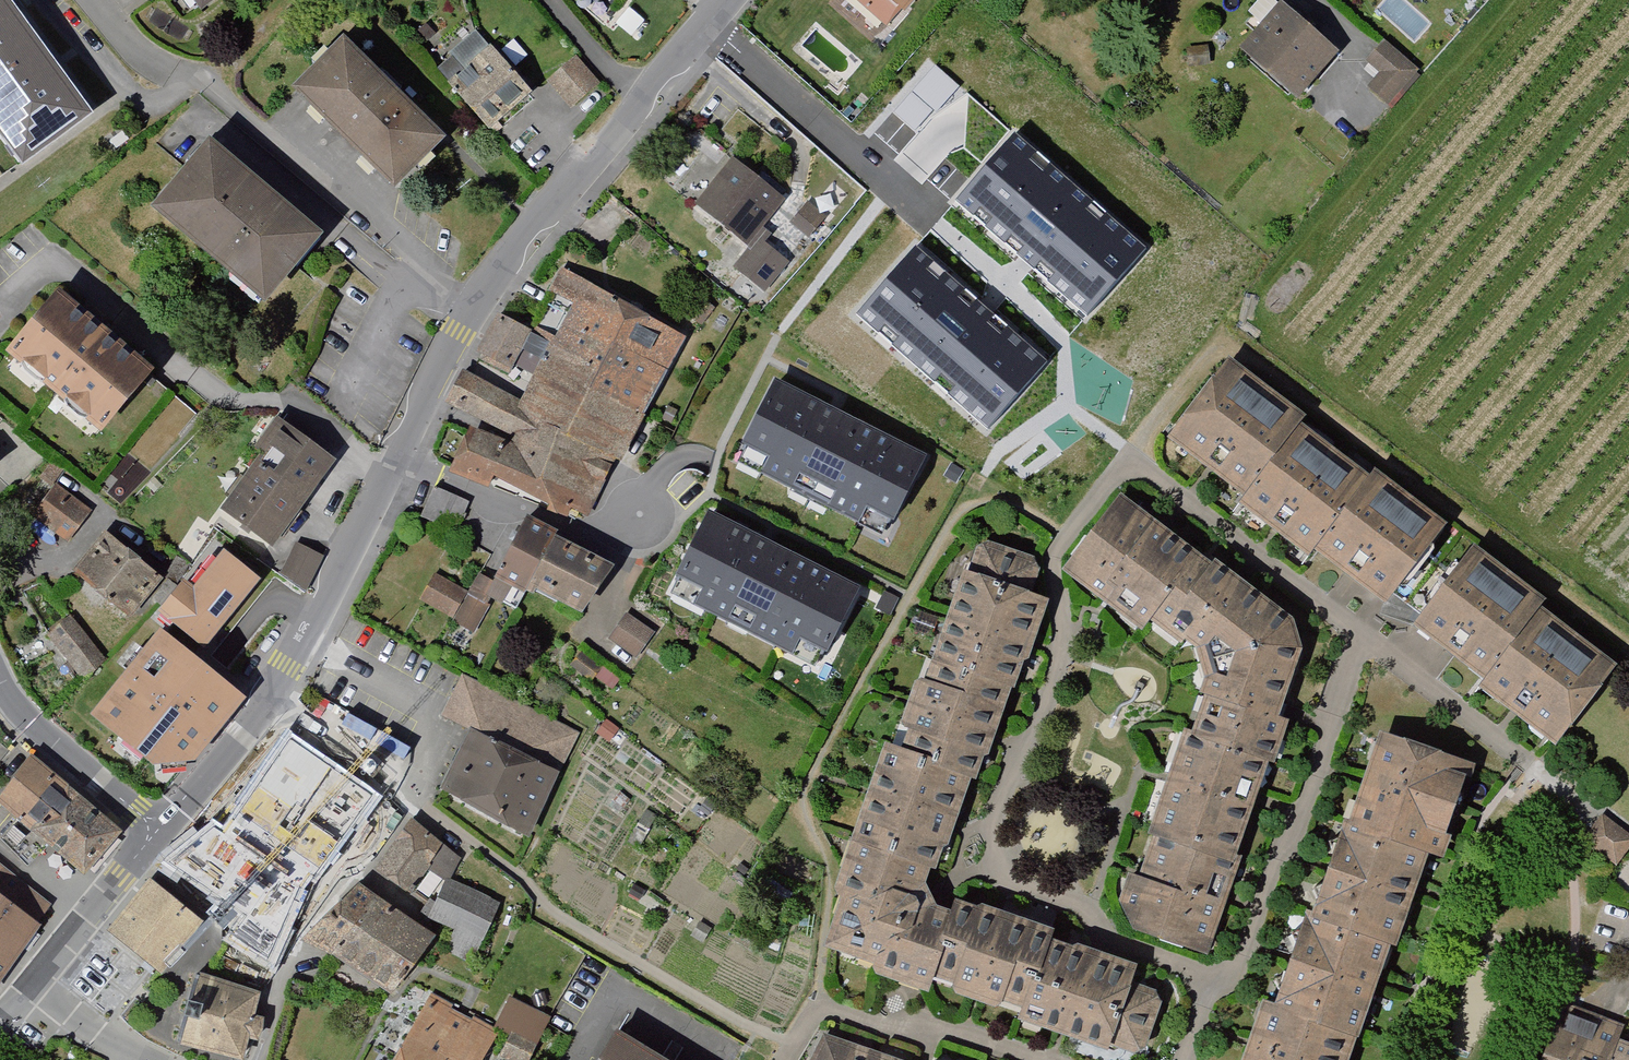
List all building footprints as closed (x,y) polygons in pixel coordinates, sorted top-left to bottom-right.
[(210,19),(236,0),(196,0),(210,19)] [(892,33),(921,0),(855,0),(892,33)] [(22,163),(84,117),(0,5),(0,133),(22,163)] [(1343,56),(1284,5),(1243,52),(1301,103),(1343,56)] [(495,135),(537,97),(480,33),(438,70),(495,135)] [(1423,73),(1387,38),(1365,61),(1381,77),(1369,88),(1389,108),(1423,73)] [(402,191),(450,142),(351,47),(304,96),(402,191)] [(580,56),(549,82),(573,110),(604,84),(580,56)] [(1146,213),(1006,116),(955,189),(1095,286),(1146,213)] [(331,243),(218,148),(161,215),(275,310),(331,243)] [(735,162),(696,210),(747,252),(731,271),(765,299),(794,264),(759,236),(786,203),(735,162)] [(828,221),(810,205),(792,225),(810,241),(828,221)] [(1053,337),(913,240),(861,313),(1001,411),(1053,337)] [(450,407),(514,440),(509,447),(467,428),(449,466),(585,523),(614,465),(624,468),(687,343),(564,270),(532,333),(501,316),(479,360),(532,386),(522,406),(463,377),(450,407)] [(112,438),(162,377),(66,298),(16,359),(112,438)] [(1236,366),(1176,447),(1208,471),(1249,501),(1241,511),(1270,533),(1316,567),(1323,558),(1349,577),(1394,611),(1455,529),(1380,473),(1373,482),(1304,431),(1312,422),(1236,366)] [(773,382),(740,448),(765,461),(759,473),(856,522),(861,511),(888,525),(923,457),(836,413),(773,382)] [(224,514),(276,551),(339,463),(276,418),(253,449),(265,457),(224,514)] [(470,500),(433,483),(420,512),(457,528),(470,500)] [(69,545),(91,513),(55,487),(32,519),(69,545)] [(1118,492),(1062,568),(1144,632),(1157,619),(1200,651),(1210,680),(1194,731),(1182,728),(1167,775),(1138,868),(1137,872),(1127,869),(1118,898),(1132,928),(1206,953),(1227,894),(1241,855),(1234,852),(1254,799),(1269,758),(1274,761),(1288,715),(1275,711),(1277,705),(1299,645),(1296,619),(1118,492)] [(434,573),(419,600),(476,631),(496,595),(516,607),(528,585),(533,588),(537,581),(585,608),(612,559),(529,512),(495,573),(483,566),(468,592),(434,573)] [(827,656),(857,591),(762,544),(705,515),(676,577),(699,589),(693,602),(795,653),(800,641),(827,656)] [(902,743),(886,740),(868,789),(834,883),(844,887),(825,942),(874,958),(879,971),(912,984),(931,990),(936,975),(1018,1007),(1014,1015),(1106,1046),(1116,1039),(1134,1046),(1146,1040),(1160,995),(1154,983),(1136,974),(1138,959),(1052,931),(1055,921),(958,889),(951,907),(935,900),(930,887),(925,878),(930,864),(940,866),(953,828),(969,777),(979,779),(993,737),(1011,683),(1019,685),(1033,644),(1050,596),(1029,588),(1041,554),(978,531),(947,616),(927,673),(916,669),(906,699),(899,720),(909,723),(902,743)] [(169,584),(108,536),(76,578),(136,626),(169,584)] [(279,578),(307,592),(323,561),(295,547),(279,578)] [(1483,554),(1424,633),(1448,651),(1495,685),(1487,696),(1511,714),(1565,753),(1625,672),(1547,616),(1555,606),(1483,554)] [(199,595),(188,586),(162,618),(210,656),(264,588),(227,559),(199,595)] [(899,597),(885,590),(877,605),(891,612),(899,597)] [(655,630),(627,611),(609,636),(636,656),(655,630)] [(72,620),(47,639),(84,685),(109,666),(72,620)] [(249,704),(166,637),(97,724),(161,776),(201,767),(249,704)] [(571,729),(464,674),(444,712),(480,731),(551,767),(571,729)] [(362,780),(290,729),(238,802),(295,842),(289,852),(320,874),(349,829),(336,819),(362,780)] [(551,767),(480,731),(448,793),(518,830),(551,767)] [(1250,1059),(1359,1059),(1386,982),(1396,954),(1405,956),(1425,892),(1435,862),(1450,867),(1482,772),(1385,739),(1369,784),(1340,869),(1322,922),(1310,917),(1295,959),(1277,1011),(1265,1007),(1255,1043),(1250,1059)] [(30,752),(0,790),(0,798),(50,840),(84,868),(117,826),(30,752)] [(1602,811),(1583,836),(1617,862),(1628,846),(1628,832),(1602,811)] [(460,856),(411,815),(377,864),(412,889),(430,864),(447,876),(460,856)] [(52,902),(0,865),(0,973),(52,902)] [(449,878),(432,916),(453,925),(443,947),(473,960),(499,900),(449,878)] [(394,987),(435,930),(359,879),(306,931),(394,987)] [(199,917),(151,880),(125,914),(110,933),(150,964),(158,970),(199,917)] [(259,988),(199,970),(188,1005),(178,1040),(242,1056),(249,1034),(258,1035),(263,1024),(263,1013),(254,1011),(259,988)] [(430,994),(395,1059),(483,1059),(499,1030),(430,994)] [(501,1055),(511,1059),(530,1059),(552,1015),(510,995),(495,1026),(511,1034),(501,1055)] [(1560,1059),(1628,1059),(1628,1042),(1617,1037),(1623,1022),(1604,1014),(1594,1039),(1571,1030),(1560,1059)] [(592,1059),(678,1059),(616,1021),(592,1059)] [(824,1028),(809,1059),(912,1059),(824,1028)]
